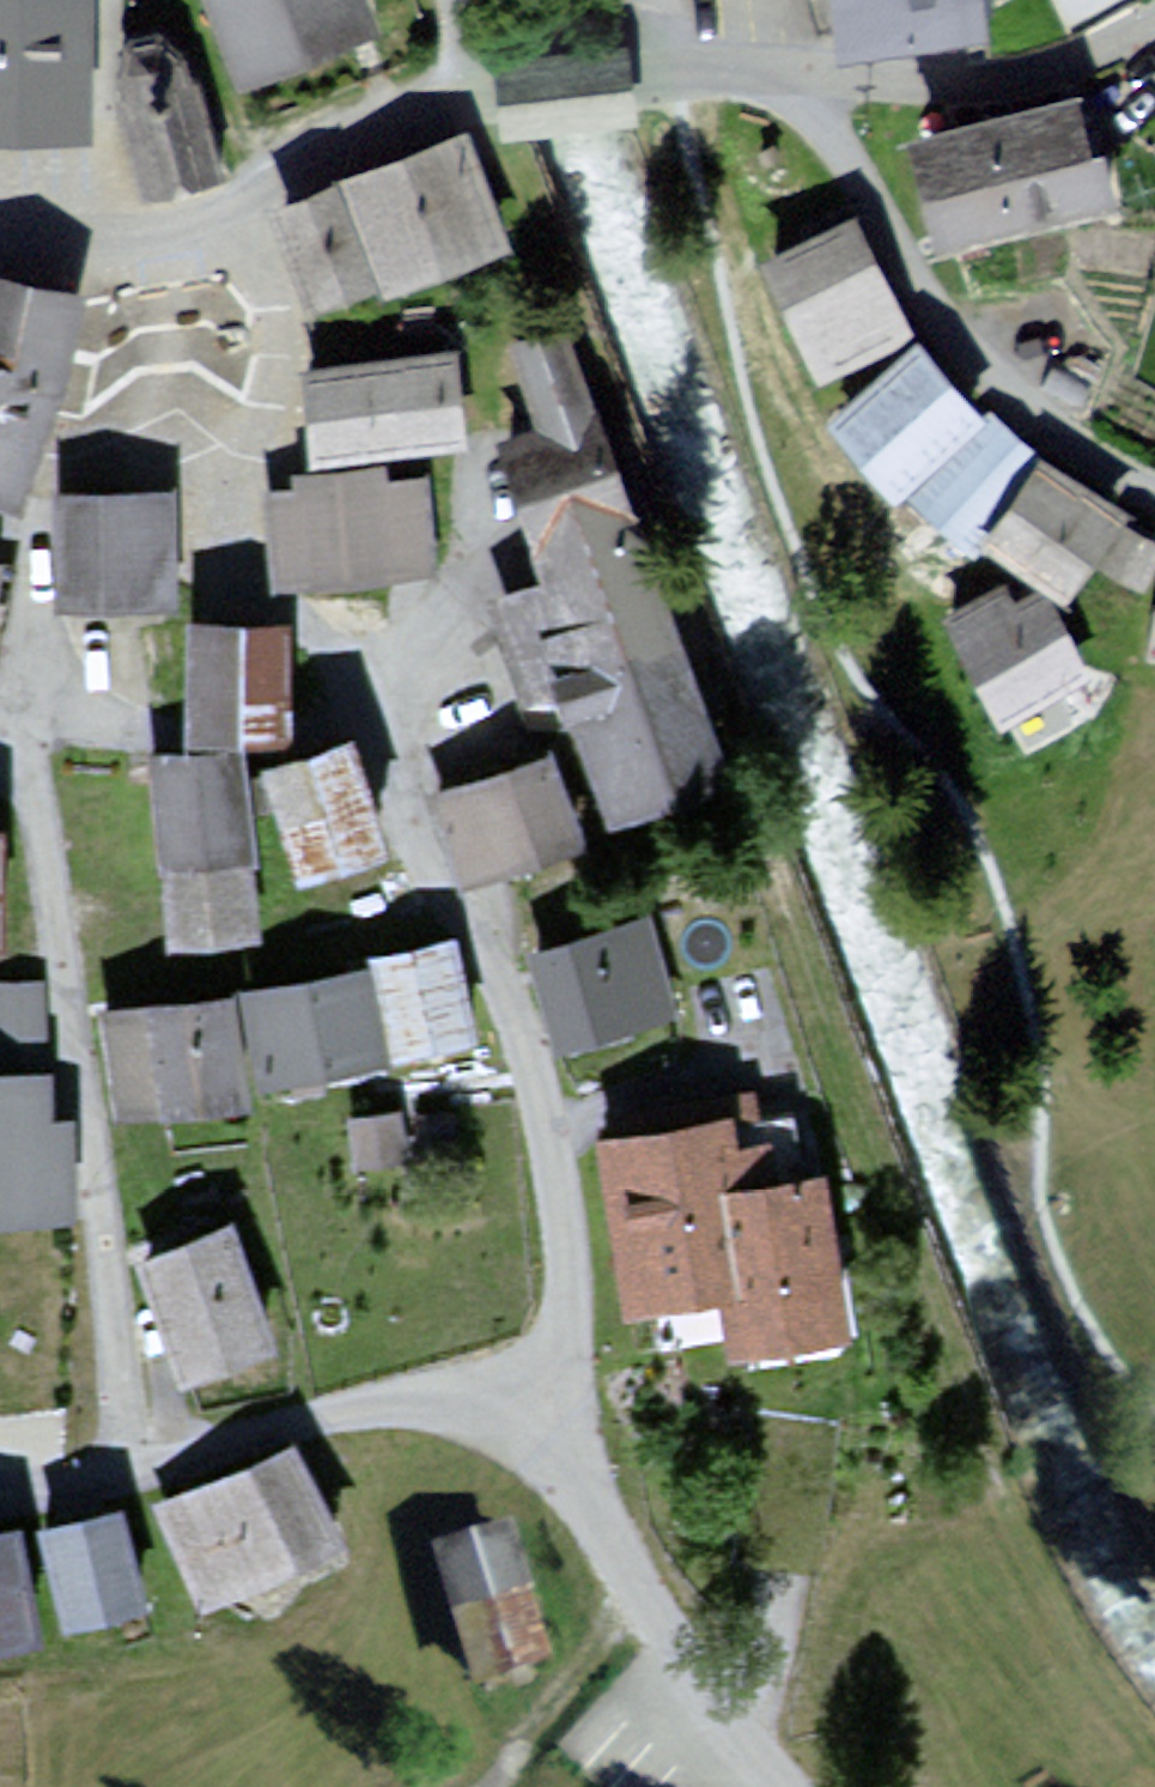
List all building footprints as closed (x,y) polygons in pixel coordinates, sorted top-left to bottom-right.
[(93,0),(0,0),(0,136),(90,138),(93,0)] [(240,91),(391,37),(377,0),(208,0),(240,91)] [(833,37),(974,23),(971,0),(830,0),(833,37)] [(113,90),(142,198),(229,176),(196,65),(176,44),(143,39),(121,59),(113,90)] [(1087,94),(901,132),(925,252),(1112,214),(1087,94)] [(461,131),(270,208),(313,315),(372,292),(376,303),(509,249),(461,131)] [(855,220),(756,263),(808,383),(907,341),(855,220)] [(5,516),(49,397),(71,291),(0,273),(0,514),(5,516)] [(548,339),(505,354),(550,486),(508,500),(537,584),(489,600),(531,722),(574,707),(608,805),(698,774),(548,339)] [(980,423),(914,344),(816,426),(882,505),(980,423)] [(455,361),(297,376),(306,464),(463,449),(455,361)] [(997,418),(906,496),(964,563),(978,551),(1055,604),(1115,517),(1038,465),(997,418)] [(291,495),(264,497),(269,567),(286,592),(431,582),(424,486),(384,489),(382,472),(290,479),(291,495)] [(61,495),(60,607),(180,607),(181,495),(61,495)] [(1126,526),(1102,568),(1143,591),(1154,570),(1154,542),(1126,526)] [(1006,600),(943,631),(994,735),(1085,690),(1046,610),(1018,624),(1006,600)] [(288,620),(187,616),(183,723),(284,727),(288,620)] [(242,747),(148,755),(163,950),(258,943),(242,747)] [(358,750),(264,773),(292,886),(386,862),(358,750)] [(545,764),(447,794),(474,884),(573,855),(545,764)] [(651,924),(528,955),(553,1054),(676,1022),(651,924)] [(463,936),(369,954),(389,1056),(483,1038),(463,936)] [(363,962),(239,986),(257,1082),(381,1059),(363,962)] [(234,991),(97,1002),(107,1118),(244,1106),(234,991)] [(0,1066),(0,1224),(70,1227),(74,1122),(48,1121),(52,994),(6,992),(3,1066),(0,1066)] [(386,1119),(352,1123),(356,1162),(390,1158),(386,1119)] [(728,1124),(592,1141),(614,1318),(725,1303),(732,1358),(848,1343),(827,1179),(737,1191),(728,1124)] [(234,1232),(147,1263),(189,1381),(276,1350),(234,1232)] [(304,1449),(166,1506),(209,1613),(354,1548),(304,1449)] [(126,1508),(40,1529),(64,1628),(150,1607),(126,1508)] [(512,1524),(428,1544),(462,1680),(546,1659),(512,1524)] [(0,1534),(0,1638),(36,1634),(26,1532),(0,1534)]
